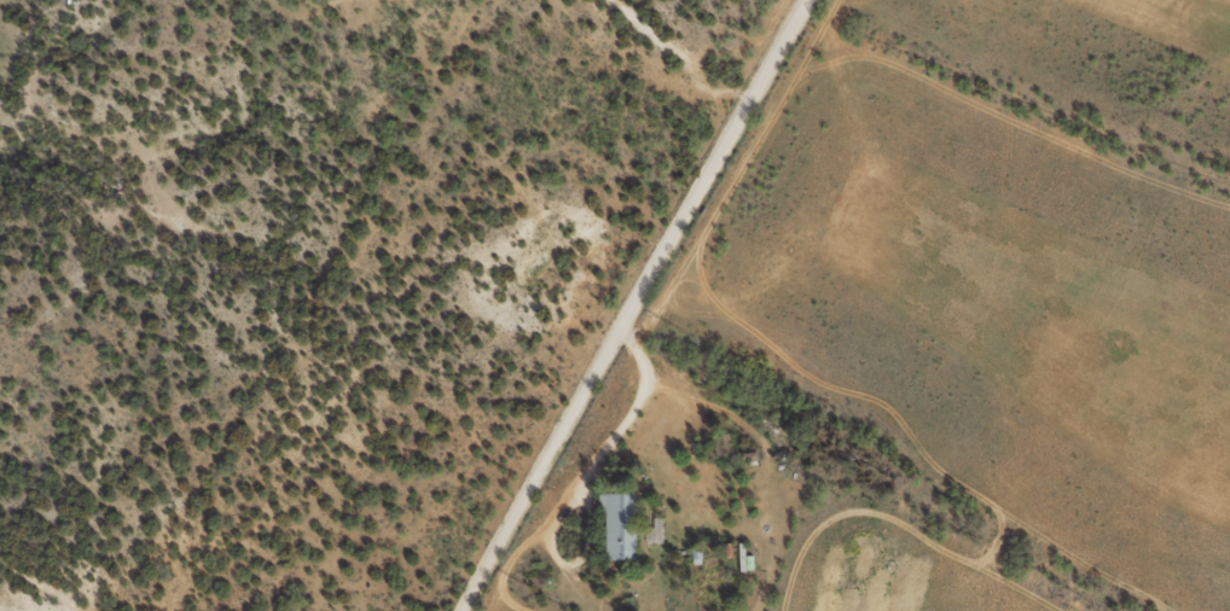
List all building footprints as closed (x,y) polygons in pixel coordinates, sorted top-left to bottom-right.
[(638,493),(600,493),(600,510),(608,510),(609,559),(639,558),(638,493)]
